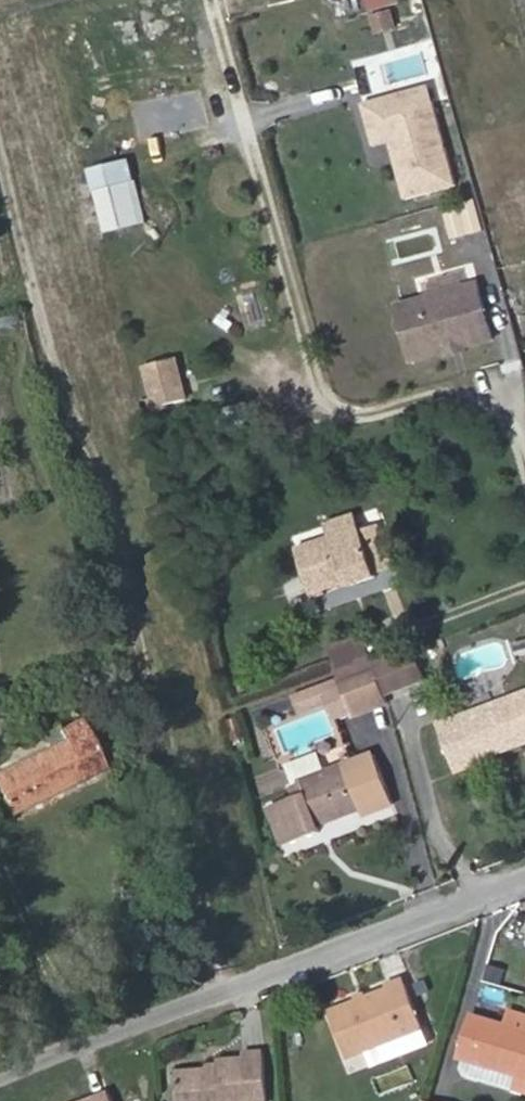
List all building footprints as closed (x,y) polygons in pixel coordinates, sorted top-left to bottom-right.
[(405,4),(404,0),(370,0),(373,13),(405,4)] [(373,17),(379,37),(403,30),(397,10),(373,17)] [(436,86),(366,103),(377,150),(393,146),(406,200),(461,187),(436,86)] [(107,234),(148,223),(131,160),(90,171),(107,234)] [(478,200),(445,207),(452,240),(485,233),(478,200)] [(410,363),(500,345),(487,283),(398,301),(410,363)] [(148,364),(156,409),(193,403),(185,358),(148,364)] [(332,538),(362,528),(358,515),(328,525),(332,538)] [(347,583),(349,587),(379,577),(378,574),(395,568),(379,524),(363,530),(362,528),(332,538),(298,549),(313,595),(347,583)] [(343,674),(373,663),(362,633),(331,644),(343,674)] [(415,647),(399,654),(410,685),(426,680),(415,647)] [(399,654),(374,663),(386,695),(410,685),(399,654)] [(356,714),(389,702),(386,695),(374,663),(373,663),(343,674),(356,714)] [(343,674),(323,682),(324,686),(337,721),(356,714),(343,674)] [(324,686),(297,696),(302,712),(330,702),(324,686)] [(520,741),(505,701),(440,725),(457,769),(491,756),(489,752),(520,741)] [(10,811),(106,764),(83,717),(62,728),(67,738),(0,771),(0,790),(10,811)] [(522,745),(520,741),(489,752),(491,756),(522,745)] [(395,805),(376,754),(293,787),(297,798),(272,808),(287,847),(322,833),(319,826),(363,809),(366,816),(395,805)] [(330,1012),(348,1058),(424,1028),(404,975),(385,983),(388,989),(368,996),(365,992),(354,996),(356,1001),(330,1012)] [(512,1027),(516,1013),(511,1011),(507,1025),(512,1027)] [(524,1077),(524,1015),(516,1013),(512,1027),(507,1025),(473,1015),(460,1057),(524,1077)] [(245,1060),(219,1061),(219,1064),(220,1070),(209,1071),(209,1065),(177,1068),(180,1100),(269,1100),(265,1052),(245,1054),(245,1060)] [(410,1065),(376,1073),(380,1090),(415,1082),(410,1065)] [(115,1087),(80,1100),(120,1100),(115,1087)]
